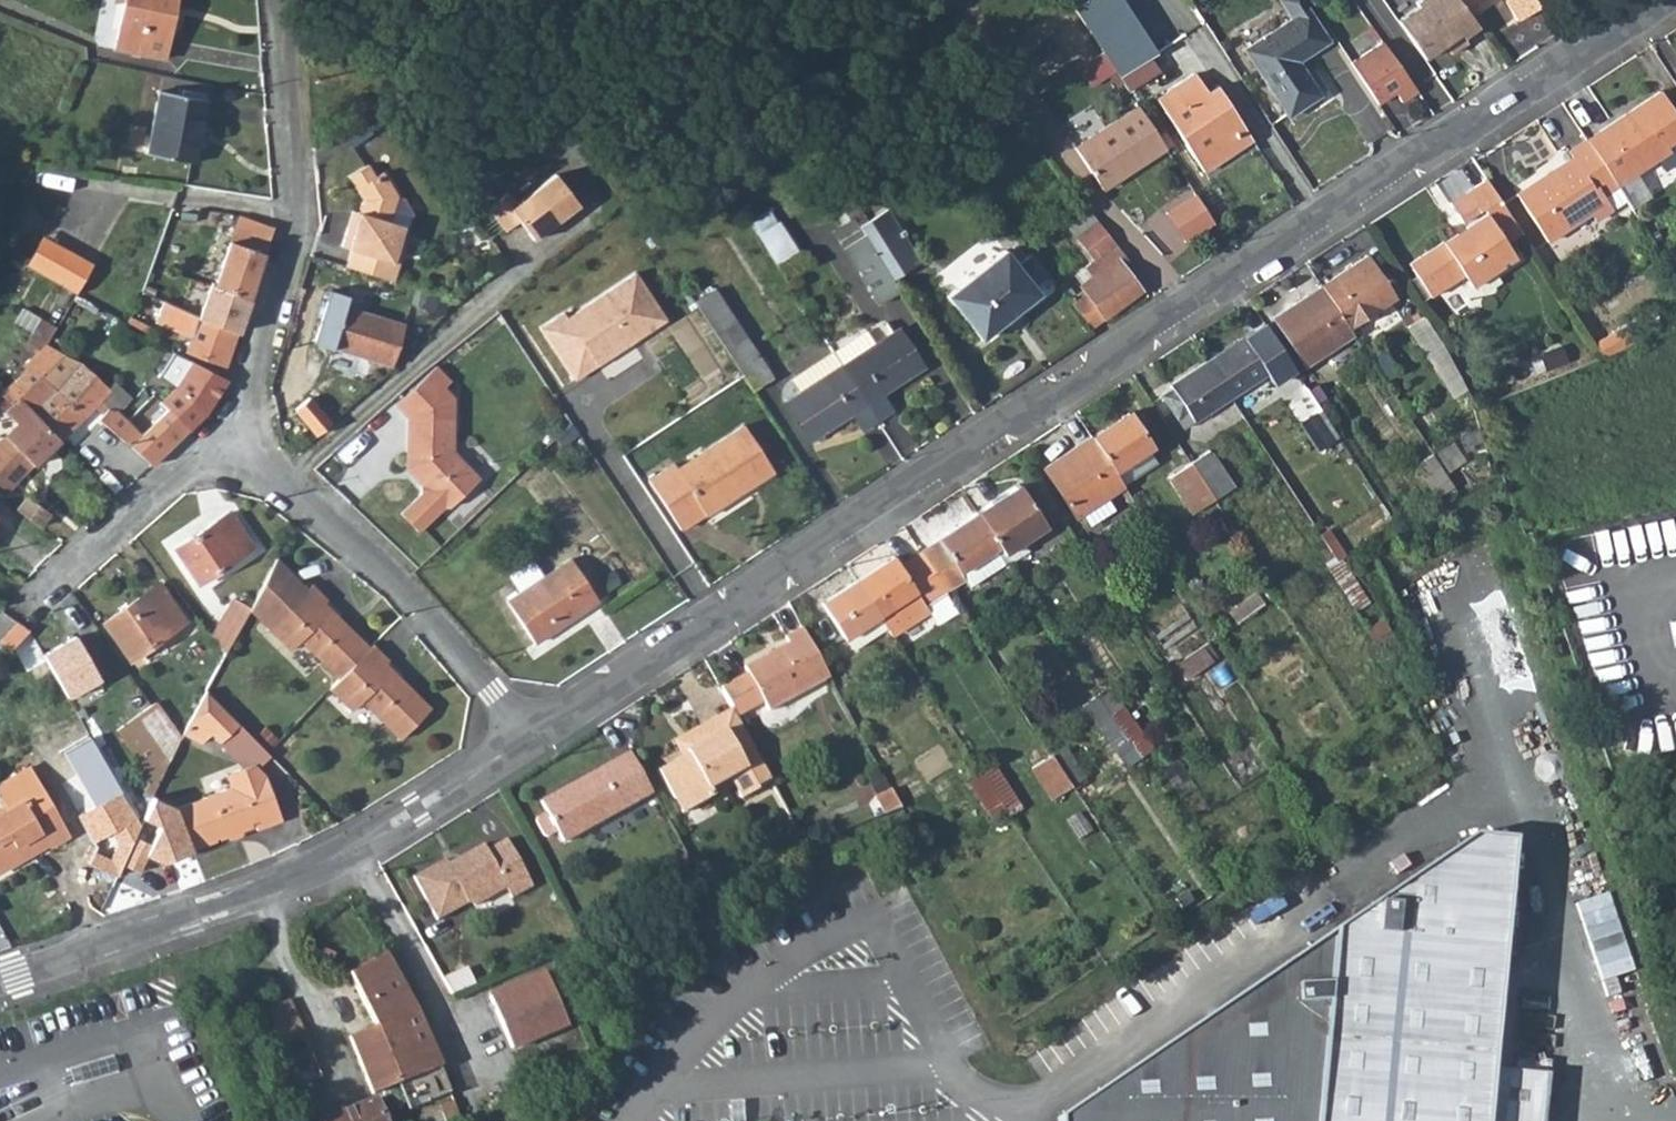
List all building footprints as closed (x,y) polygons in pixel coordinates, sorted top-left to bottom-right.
[(132,27),(184,42),(195,0),(139,0),(132,27)] [(1063,36),(1087,21),(1075,3),(1073,0),(1049,15),(1063,36)] [(1157,47),(1126,0),(1080,0),(1075,3),(1087,21),(1119,71),(1150,52),(1157,47)] [(1246,46),(1289,112),(1322,92),(1301,57),(1329,39),(1305,0),(1280,0),(1291,17),(1246,46)] [(1397,18),(1423,57),(1444,43),(1450,52),(1466,41),(1462,35),(1477,25),(1469,16),(1457,0),(1416,0),(1418,4),(1397,18)] [(1469,16),(1494,0),(1457,0),(1469,16)] [(1535,0),(1505,0),(1523,28),(1546,14),(1535,0)] [(1063,36),(1096,85),(1119,71),(1087,21),(1063,36)] [(1383,40),(1351,60),(1378,102),(1396,91),(1402,100),(1417,90),(1383,40)] [(1150,52),(1119,71),(1129,86),(1159,66),(1150,52)] [(1197,70),(1159,95),(1206,167),(1254,135),(1219,83),(1210,89),(1197,70)] [(218,95),(172,84),(156,144),(198,156),(204,134),(207,135),(218,95)] [(1662,90),(1589,138),(1621,187),(1674,153),(1670,145),(1675,142),(1675,111),(1662,90)] [(1141,105),(1076,146),(1104,190),(1168,148),(1141,105)] [(1568,151),(1573,159),(1517,194),(1549,243),(1592,215),(1597,222),(1614,211),(1605,197),(1621,187),(1589,138),(1568,151)] [(348,247),(342,264),(390,278),(395,261),(388,260),(399,225),(385,221),(393,194),(380,170),(372,174),(365,162),(346,173),(359,197),(355,209),(350,226),(344,224),(338,244),(348,247)] [(503,191),(484,205),(502,229),(517,218),(531,237),(576,203),(552,171),(512,202),(503,191)] [(1513,217),(1488,179),(1468,192),(1482,216),(1466,227),(1420,256),(1443,290),(1465,276),(1472,287),(1516,258),(1496,228),(1513,217)] [(1451,204),(1466,227),(1482,216),(1468,192),(1451,204)] [(1078,238),(1099,223),(1082,203),(1062,218),(1078,238)] [(355,209),(349,207),(344,224),(350,226),(355,209)] [(272,223),(238,209),(218,268),(214,283),(210,282),(197,315),(236,331),(237,329),(241,317),(245,303),(247,297),(249,293),(263,252),(267,239),(272,224),(272,223)] [(757,241),(775,268),(799,252),(778,221),(773,224),(765,210),(746,222),(757,241)] [(890,210),(856,232),(886,279),(920,257),(890,210)] [(1100,224),(1099,223),(1078,238),(1095,260),(1115,244),(1100,224)] [(23,229),(6,261),(57,287),(74,256),(23,229)] [(876,305),(895,294),(886,279),(856,232),(836,245),(876,305)] [(1001,241),(938,281),(973,335),(1037,295),(1032,288),(1050,277),(1027,248),(1012,256),(1001,241)] [(1122,253),(1115,244),(1095,260),(1087,266),(1094,275),(1095,275),(1114,259),(1122,253)] [(1395,298),(1367,256),(1321,286),(1349,328),(1395,298)] [(1068,301),(1090,328),(1138,290),(1114,259),(1095,275),(1094,275),(1081,285),(1084,289),(1068,301)] [(558,310),(535,325),(571,376),(661,314),(629,269),(562,315),(558,310)] [(1275,316),(1306,365),(1354,335),(1349,328),(1321,286),(1275,316)] [(693,307),(754,396),(774,383),(732,322),(713,295),(693,307)] [(326,296),(312,336),(388,361),(401,320),(326,296)] [(174,319),(179,308),(157,298),(152,310),(174,319)] [(194,329),(185,352),(186,353),(224,366),(223,366),(236,331),(197,315),(196,314),(179,308),(174,319),(173,321),(194,329)] [(1423,316),(1405,327),(1425,356),(1427,355),(1437,371),(1452,363),(1423,316)] [(1592,342),(1601,355),(1634,342),(1623,323),(1592,342)] [(888,411),(879,395),(920,368),(895,331),(870,347),(862,333),(830,354),(839,368),(872,421),(888,411)] [(1242,341),(1240,338),(1206,361),(1229,397),(1276,367),(1255,333),(1242,341)] [(62,353),(46,343),(28,363),(41,375),(62,353)] [(796,395),(839,368),(830,354),(788,381),(796,395)] [(189,428),(204,415),(215,397),(222,385),(223,383),(224,382),(192,361),(191,360),(176,388),(162,401),(188,429),(189,428)] [(438,360),(393,399),(404,412),(407,464),(419,474),(419,486),(407,500),(425,516),(443,496),(455,497),(482,468),(452,441),(449,385),(443,378),(450,372),(438,360)] [(115,380),(108,388),(81,361),(53,388),(82,418),(89,411),(98,419),(109,409),(118,408),(130,396),(115,380)] [(1161,394),(1183,427),(1229,397),(1206,361),(1170,384),(1171,387),(1161,394)] [(28,363),(11,384),(16,388),(19,384),(27,390),(41,375),(28,363)] [(806,441),(848,415),(858,430),(872,421),(839,368),(796,395),(783,404),(806,441)] [(59,439),(82,418),(53,388),(41,375),(27,390),(19,384),(16,388),(11,384),(1,395),(13,403),(19,398),(59,439)] [(1337,436),(1306,388),(1285,401),(1317,448),(1337,436)] [(59,439),(19,398),(13,403),(5,411),(16,424),(0,439),(0,484),(9,492),(20,474),(59,439)] [(162,401),(138,424),(146,434),(138,442),(154,460),(155,460),(184,433),(188,429),(162,401)] [(109,409),(98,419),(120,441),(123,443),(136,430),(127,419),(119,408),(118,408),(109,409)] [(1128,462),(1150,448),(1127,412),(1090,437),(1113,472),(1128,462)] [(572,421),(555,437),(564,448),(580,433),(572,421)] [(778,480),(749,433),(684,473),(681,468),(655,484),(684,534),(710,518),(712,521),(778,480)] [(1090,437),(1041,469),(1074,516),(1079,513),(1084,522),(1109,506),(1103,498),(1122,485),(1113,472),(1090,437)] [(1232,486),(1208,449),(1189,461),(1213,498),(1232,486)] [(1433,456),(1422,463),(1430,475),(1441,468),(1433,456)] [(1170,474),(1194,511),(1213,498),(1189,461),(1170,474)] [(1113,472),(1122,485),(1136,476),(1128,462),(1113,472)] [(1436,499),(1454,488),(1441,468),(1430,475),(1423,479),(1436,499)] [(975,512),(1003,554),(1046,526),(1018,484),(975,512)] [(1159,521),(1146,503),(1137,509),(1149,527),(1159,521)] [(942,590),(961,578),(967,587),(1007,561),(1003,554),(975,512),(936,538),(937,540),(918,553),(942,590)] [(252,547),(228,513),(174,550),(198,584),(252,547)] [(1320,536),(1337,563),(1341,560),(1347,556),(1330,529),(1320,536)] [(509,574),(520,591),(507,600),(534,641),(597,600),(569,558),(556,567),(545,551),(509,574)] [(879,616),(915,592),(924,605),(937,625),(956,612),(944,593),(942,590),(918,553),(899,566),(892,557),(856,580),(879,616)] [(280,560),(276,556),(249,607),(253,612),(273,629),(310,588),(280,560)] [(1373,607),(1341,560),(1337,563),(1327,570),(1359,617),(1373,607)] [(856,580),(822,602),(845,637),(879,616),(856,580)] [(310,588),(273,629),(296,651),(305,641),(345,677),(375,645),(328,602),(331,598),(315,583),(310,588)] [(182,618),(160,585),(104,623),(128,656),(182,618)] [(924,605),(915,592),(879,616),(892,637),(929,613),(924,605)] [(1265,603),(1258,592),(1230,610),(1238,621),(1265,603)] [(232,598),(212,638),(226,654),(249,607),(232,598)] [(845,637),(859,658),(892,637),(879,616),(845,637)] [(27,631),(14,623),(0,640),(0,646),(8,653),(27,631)] [(826,681),(800,630),(782,639),(786,645),(742,667),(746,674),(717,689),(733,718),(761,704),(764,712),(826,681)] [(77,640),(43,660),(69,704),(104,686),(77,640)] [(345,677),(336,688),(359,709),(368,699),(409,736),(439,703),(392,660),(395,656),(378,641),(375,645),(345,677)] [(1211,663),(1201,648),(1173,667),(1183,681),(1211,663)] [(1096,697),(1137,759),(1151,750),(1109,689),(1096,697)] [(242,726),(208,693),(196,719),(213,736),(223,746),(242,726)] [(1082,706),(1124,768),(1137,759),(1096,697),(1082,706)] [(120,735),(160,795),(185,743),(159,707),(120,735)] [(727,710),(711,718),(717,730),(733,723),(727,710)] [(733,801),(749,793),(747,790),(763,783),(733,723),(717,730),(711,718),(663,742),(672,760),(652,771),(673,814),(706,798),(702,791),(722,781),(733,801)] [(213,736),(196,719),(186,741),(203,746),(213,736)] [(1081,770),(1059,736),(1043,747),(1050,759),(1065,780),(1081,770)] [(1050,759),(1043,747),(1018,762),(1026,774),(1031,771),(1050,759)] [(646,799),(624,754),(536,800),(541,811),(539,813),(535,815),(534,818),(534,822),(535,825),(538,829),(542,831),(544,831),(551,830),(558,843),(646,799)] [(1031,771),(1045,793),(1065,780),(1050,759),(1031,771)] [(979,772),(1004,811),(1007,817),(1020,809),(991,765),(979,772)] [(268,834),(293,824),(276,781),(263,768),(235,780),(240,792),(187,814),(204,855),(266,830),(268,834)] [(1,881),(55,849),(56,851),(76,839),(36,772),(0,793),(13,816),(0,824),(0,879),(1,881)] [(966,779),(991,819),(1004,811),(979,772),(966,779)] [(882,791),(866,800),(874,817),(891,810),(882,791)] [(1526,826),(1483,822),(1335,924),(1316,1120),(1493,1120),(1498,1069),(1500,1057),(1526,826)] [(446,859),(415,877),(438,921),(467,904),(472,904),(504,886),(510,896),(529,884),(503,838),(486,848),(482,842),(459,856),(458,863),(450,867),(446,859)] [(1060,1114),(1061,1120),(1316,1120),(1335,924),(1060,1114)] [(440,1068),(429,1041),(384,954),(346,974),(371,1026),(346,1038),(347,1039),(374,1094),(391,1088),(440,1068)] [(438,977),(447,992),(469,983),(463,967),(438,977)] [(539,974),(481,997),(503,1051),(561,1028),(539,974)] [(1551,1074),(1498,1069),(1493,1120),(1547,1120),(1551,1074)] [(376,1100),(319,1120),(384,1120),(376,1100)] [(461,1120),(453,1101),(441,1105),(447,1120),(456,1120),(461,1120)]
